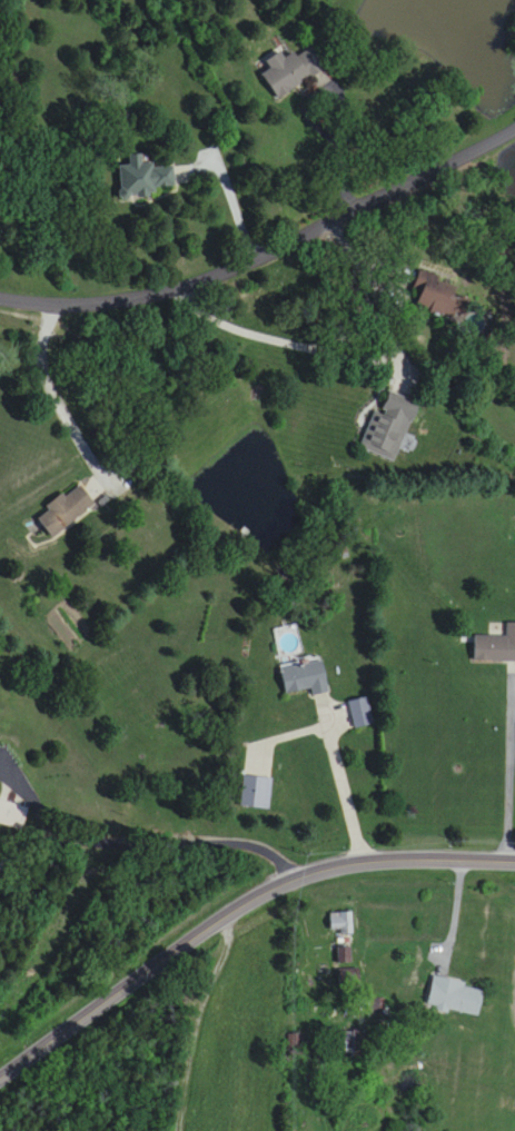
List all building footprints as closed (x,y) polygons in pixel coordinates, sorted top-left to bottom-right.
[(310,47),(294,57),(287,45),(254,64),(277,102),(307,83),(312,92),(330,81),(310,47)] [(119,157),(118,198),(153,199),(153,188),(174,189),(174,168),(151,167),(151,158),(119,157)] [(468,293),(419,273),(414,285),(423,289),(417,304),(456,321),(468,293)] [(362,450),(395,463),(401,448),(411,452),(416,438),(407,434),(418,404),(385,391),(362,450)] [(44,507),(48,513),(38,519),(50,538),(96,507),(81,484),(44,507)] [(514,661),(514,622),(506,622),(506,636),(474,636),(474,661),(514,661)] [(322,658),(280,663),(284,693),(312,690),(312,694),(327,692),(322,658)] [(355,729),(374,724),(366,698),(348,703),(355,729)] [(269,809),(272,778),(243,775),(240,806),(269,809)] [(0,800),(0,823),(21,830),(28,808),(0,800)] [(330,913),(330,933),(352,933),(352,913),(330,913)] [(425,1008),(478,1015),(482,985),(429,978),(425,1008)]
